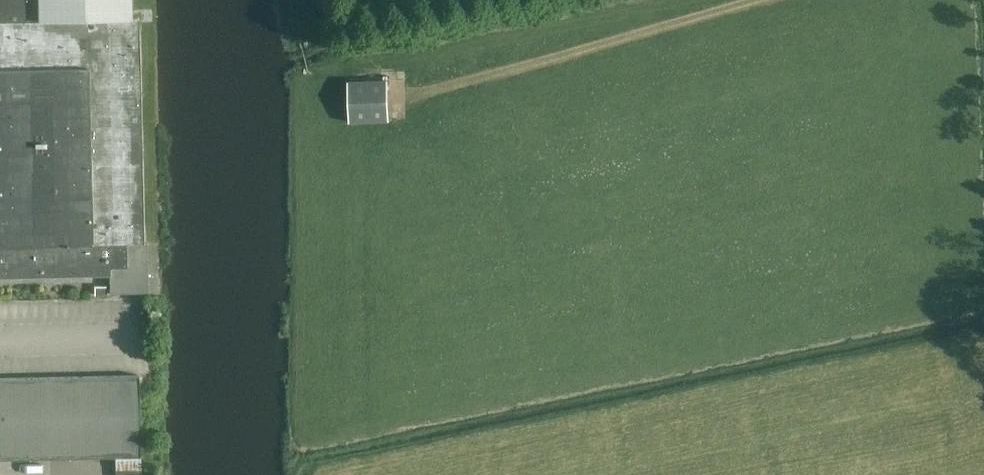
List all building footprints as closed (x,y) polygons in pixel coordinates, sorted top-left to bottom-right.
[(110,274),(111,295),(150,294),(149,243),(146,243),(141,18),(133,18),(133,0),(0,0),(0,277),(110,274)] [(387,80),(348,81),(349,122),(389,121),(387,80)] [(141,458),(143,457),(142,376),(0,378),(0,460),(116,458),(116,474),(141,474),(141,458)]
